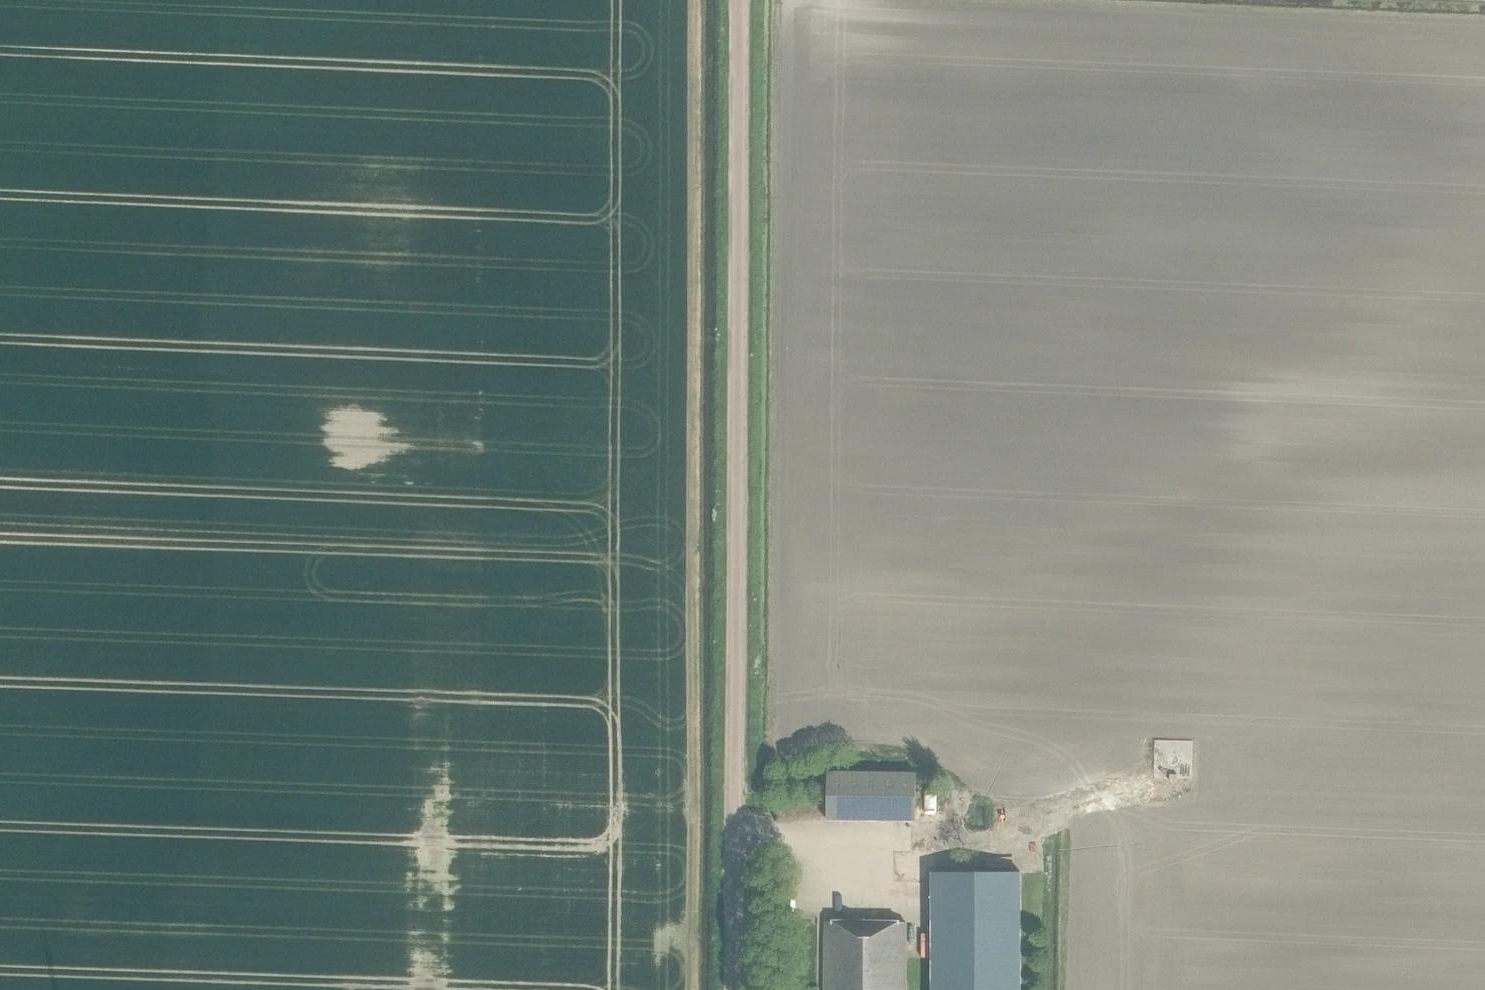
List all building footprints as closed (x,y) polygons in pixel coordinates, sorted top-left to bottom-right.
[(916,821),(916,774),(827,775),(827,821),(916,821)] [(1021,920),(931,920),(931,989),(1021,989),(1021,920)] [(908,924),(826,924),(826,989),(908,989),(908,924)]
